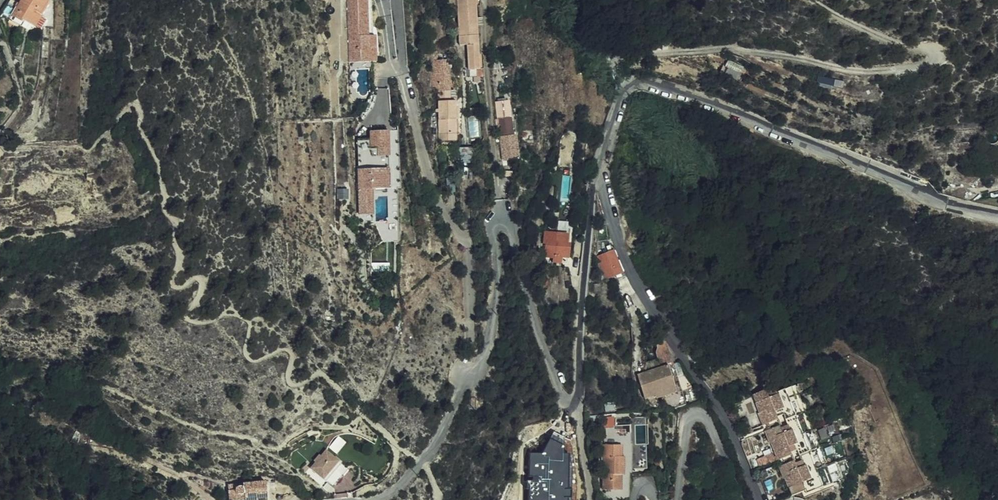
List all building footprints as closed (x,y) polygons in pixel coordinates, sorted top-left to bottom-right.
[(47,0),(22,0),(12,15),(23,22),(24,20),(35,26),(42,15),(39,13),(47,0)] [(354,62),(366,62),(366,68),(373,68),(373,61),(372,35),(371,0),(353,0),(354,62)] [(461,32),(469,32),(471,57),(481,56),(478,34),(471,35),(467,6),(464,6),(463,0),(459,0),(461,32)] [(464,6),(467,6),(471,35),(478,34),(481,56),(481,61),(484,61),(480,0),(463,0),(464,6)] [(380,35),(372,35),(373,61),(380,61),(380,35)] [(478,61),(481,61),(481,56),(471,57),(472,69),(478,69),(478,61)] [(449,70),(448,59),(433,60),(433,72),(437,71),(449,70)] [(442,98),(443,118),(457,118),(456,101),(451,101),(450,89),(449,70),(437,71),(438,90),(439,99),(442,98)] [(511,93),(498,94),(499,111),(500,111),(502,129),(512,128),(514,128),(513,110),(512,110),(511,93)] [(443,118),(440,118),(441,132),(457,131),(457,118),(443,118)] [(502,129),(500,129),(501,140),(513,139),(512,128),(502,129)] [(361,169),(362,214),(375,214),(374,189),(389,188),(389,168),(392,168),(391,155),(387,155),(387,147),(391,147),(391,130),(374,131),(374,169),(361,169)] [(457,131),(441,132),(442,140),(458,139),(457,131)] [(562,256),(568,257),(570,248),(567,247),(567,244),(568,235),(558,233),(554,261),(561,262),(562,256)] [(605,254),(611,252),(607,243),(598,253),(600,259),(606,256),(605,254)] [(615,250),(611,252),(605,254),(606,256),(615,276),(615,278),(625,273),(615,250)] [(615,276),(606,256),(600,259),(609,279),(615,276)] [(658,354),(667,351),(660,337),(655,339),(654,347),(655,350),(653,351),(655,357),(656,360),(655,360),(656,367),(644,370),(646,378),(639,381),(642,393),(653,389),(650,374),(663,370),(658,354)] [(656,400),(671,396),(682,392),(683,392),(673,363),(667,351),(658,354),(663,370),(650,374),(653,389),(654,389),(656,397),(656,400)] [(656,360),(655,357),(644,360),(644,370),(656,367),(655,360),(656,360)] [(636,373),(639,381),(646,378),(644,370),(636,373)] [(777,392),(775,387),(753,395),(760,414),(767,411),(771,423),(777,420),(779,426),(773,428),(777,440),(770,442),(777,460),(791,455),(793,461),(786,463),(791,475),(784,478),(791,495),(804,491),(806,494),(833,483),(796,385),(777,392)] [(645,400),(656,397),(654,389),(653,389),(642,393),(645,400)] [(671,396),(674,407),(686,404),(682,392),(671,396)] [(636,428),(636,420),(629,421),(630,448),(640,448),(639,428),(636,428)] [(339,435),(331,446),(337,452),(346,441),(339,435)] [(598,447),(615,446),(615,459),(613,458),(614,477),(616,477),(616,491),(599,492),(599,499),(611,499),(626,499),(626,476),(627,476),(627,442),(598,443),(598,447)] [(615,446),(598,447),(599,492),(616,491),(616,477),(614,477),(613,458),(615,459),(615,446)] [(298,464),(302,467),(312,456),(314,456),(319,451),(318,450),(314,453),(308,456),(298,464)] [(312,456),(302,467),(325,488),(341,471),(330,462),(326,467),(322,464),(327,458),(319,451),(314,456),(312,456)] [(326,467),(330,462),(327,458),(322,464),(326,467)] [(259,482),(237,485),(237,489),(235,489),(235,486),(233,485),(230,486),(229,487),(228,490),(222,491),(223,499),(260,499),(259,482)] [(805,492),(782,499),(808,499),(805,492)]
